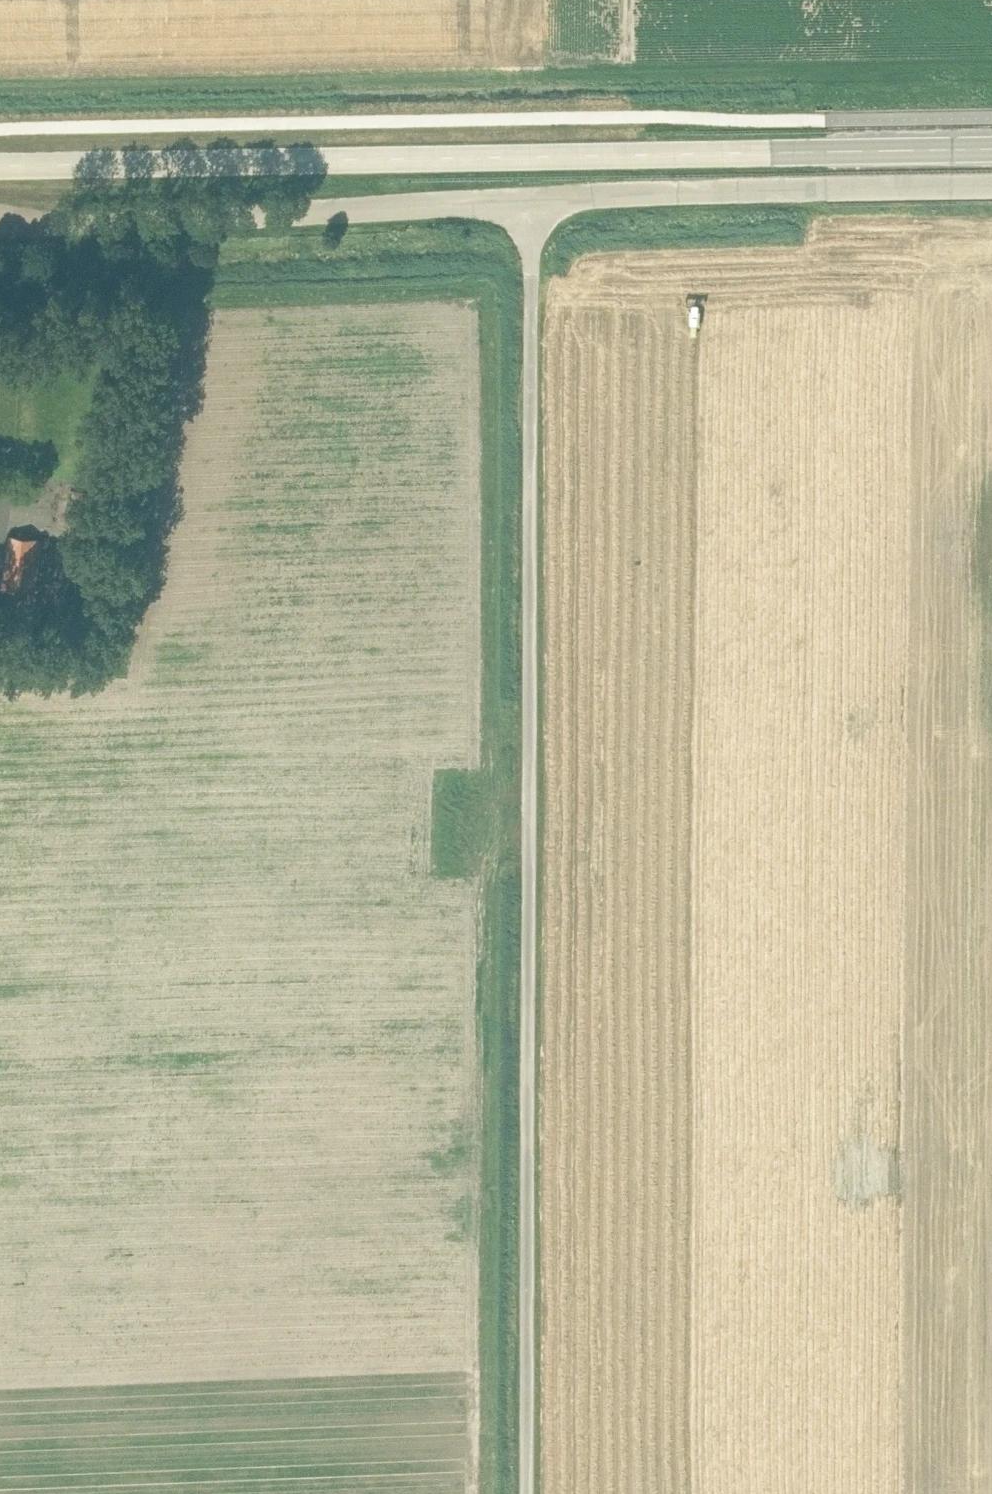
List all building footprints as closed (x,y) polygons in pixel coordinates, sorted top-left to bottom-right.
[(36,592),(43,538),(9,534),(3,587),(36,592)]
